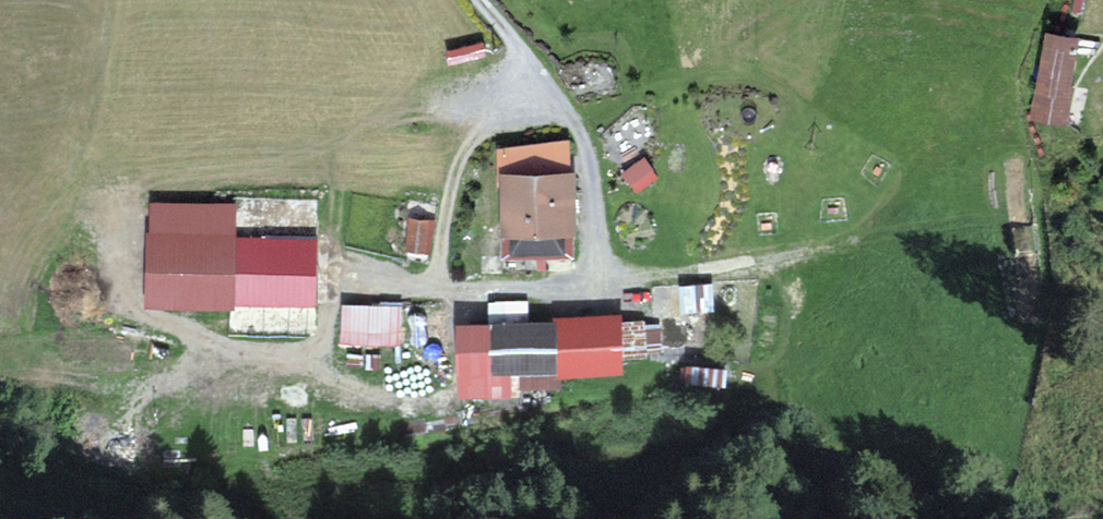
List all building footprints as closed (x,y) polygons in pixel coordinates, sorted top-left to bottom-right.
[(1076,42),(1048,37),(1033,118),(1062,123),(1076,42)] [(567,150),(497,151),(498,185),(503,185),(503,234),(508,234),(508,254),(568,253),(567,150)] [(648,154),(625,165),(635,187),(658,177),(648,154)] [(430,223),(412,222),(409,249),(427,251),(430,223)] [(312,303),(314,240),(149,236),(148,305),(229,307),(230,301),(312,303)] [(341,339),(402,342),(404,299),(343,297),(341,339)] [(554,324),(458,326),(460,398),(525,396),(525,384),(555,384),(555,372),(619,370),(618,356),(645,355),(644,326),(618,326),(618,316),(553,318),(554,324)] [(355,341),(355,352),(386,353),(386,342),(355,341)]
